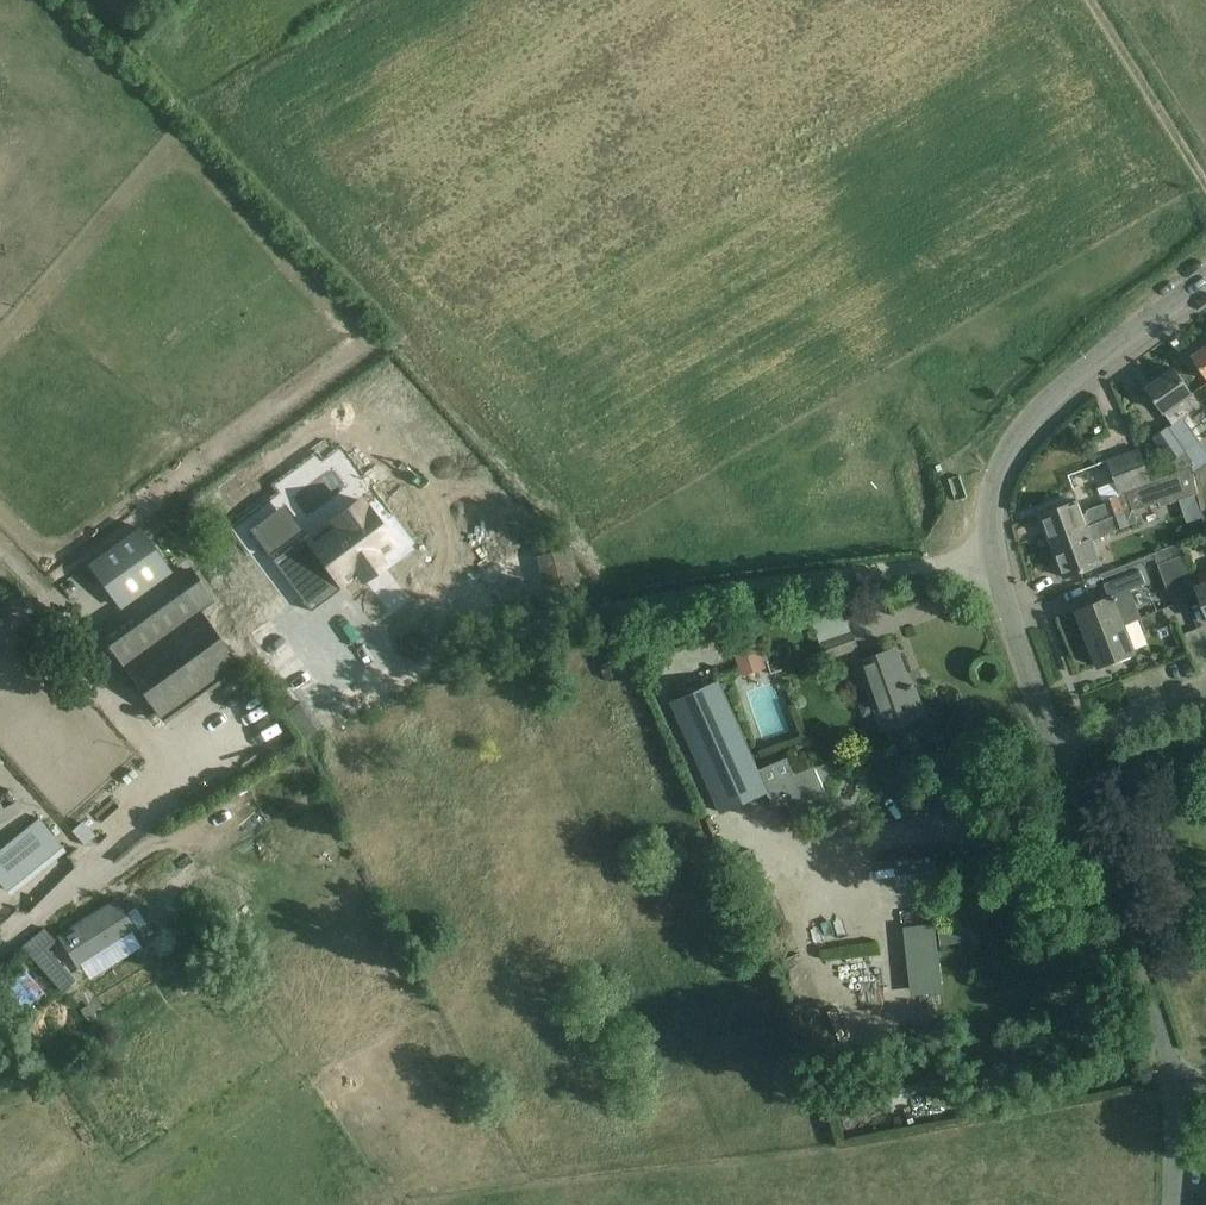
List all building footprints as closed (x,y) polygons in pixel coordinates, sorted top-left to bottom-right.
[(1192,356),(1205,376),(1205,347),(1192,356)] [(1168,458),(1171,462),(1172,462),(1178,472),(1193,466),(1195,472),(1205,465),(1205,449),(1201,442),(1202,442),(1185,418),(1192,414),(1184,402),(1193,396),(1175,369),(1147,388),(1173,425),(1154,438),(1168,458)] [(1109,460),(1117,482),(1122,494),(1104,500),(1105,504),(1087,511),(1088,514),(1083,516),(1078,502),(1041,516),(1050,539),(1088,526),(1110,518),(1131,509),(1126,494),(1152,484),(1151,482),(1139,449),(1109,460)] [(1131,509),(1110,518),(1115,530),(1139,521),(1136,511),(1159,503),(1160,506),(1198,493),(1194,473),(1195,472),(1193,466),(1178,472),(1151,482),(1152,484),(1126,494),(1131,509)] [(308,535),(273,561),(300,597),(333,572),(336,576),(342,583),(357,572),(359,575),(362,579),(383,563),(378,556),(393,545),(361,500),(333,521),(338,528),(315,545),(310,538),(308,535)] [(251,529),(249,530),(269,557),(278,550),(277,548),(277,549),(258,524),(251,529)] [(1088,526),(1050,539),(1064,578),(1086,570),(1102,564),(1092,538),(1088,526)] [(118,608),(167,571),(138,529),(87,567),(118,608)] [(537,557),(547,594),(579,586),(570,549),(537,557)] [(1173,559),(1187,595),(1199,591),(1205,610),(1205,583),(1199,586),(1186,554),(1173,559)] [(1187,595),(1173,559),(1158,565),(1172,601),(1187,595)] [(1149,585),(1143,570),(1104,585),(1110,598),(1077,611),(1087,637),(1141,617),(1132,591),(1149,585)] [(194,573),(180,583),(200,611),(214,601),(194,573)] [(180,583),(103,641),(161,719),(237,662),(200,611),(180,583)] [(835,611),(838,629),(869,625),(867,607),(835,611)] [(1142,618),(1141,617),(1087,637),(1099,667),(1136,653),(1125,625),(1142,618)] [(821,643),(826,659),(858,648),(852,632),(821,643)] [(861,662),(869,684),(884,729),(902,723),(900,718),(922,711),(913,685),(909,686),(896,649),(861,662)] [(672,702),(722,813),(767,793),(758,771),(759,771),(719,681),(717,682),(717,683),(675,702),(675,701),(672,702)] [(286,712),(303,737),(304,738),(321,727),(304,700),(286,712)] [(789,757),(772,765),(759,771),(758,771),(767,793),(774,808),(787,803),(794,821),(828,806),(830,801),(815,767),(797,775),(789,757)] [(103,834),(114,826),(103,811),(92,819),(103,834)] [(11,895),(66,851),(39,818),(0,849),(0,882),(11,895)] [(63,940),(75,960),(77,963),(96,951),(97,952),(100,951),(99,949),(128,931),(114,908),(63,940)] [(20,947),(24,951),(60,993),(76,980),(49,949),(56,942),(42,927),(20,947)] [(8,1014),(13,1021),(20,1015),(6,998),(0,1003),(0,1005),(8,1014)]
